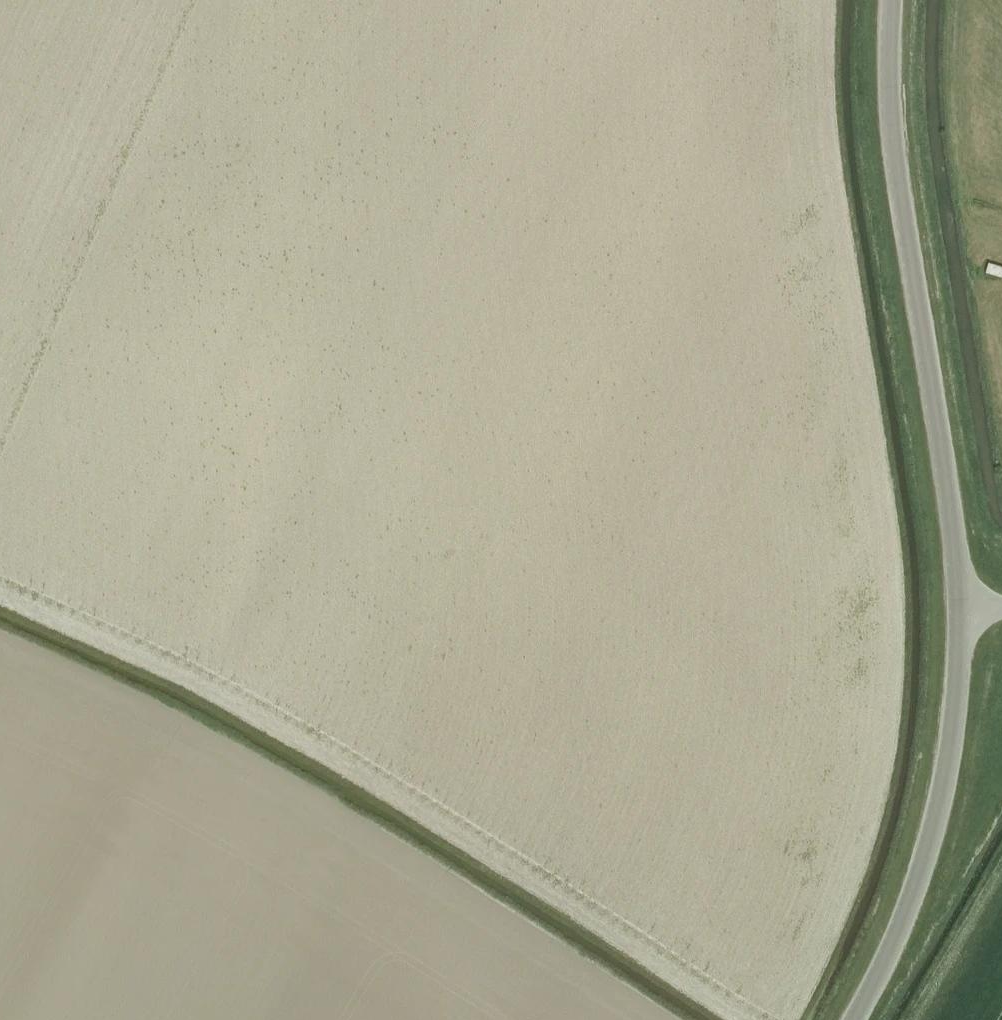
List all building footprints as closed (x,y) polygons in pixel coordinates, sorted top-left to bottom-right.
[(990,272),(1001,275),(1001,264),(992,262),(990,272)]
